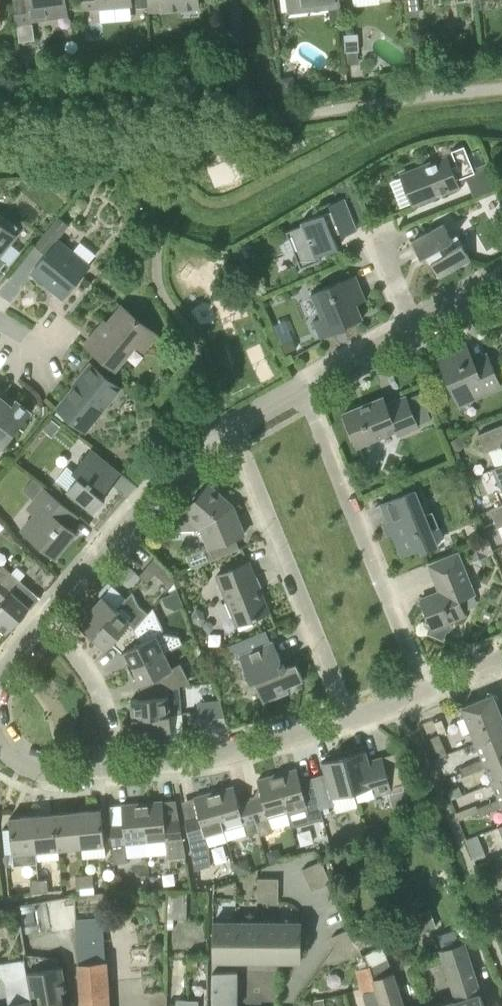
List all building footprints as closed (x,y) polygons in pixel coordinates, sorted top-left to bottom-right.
[(35,40),(32,16),(66,11),(65,0),(14,0),(17,24),(16,24),(19,42),(35,40)] [(82,9),(132,5),(131,0),(81,0),(82,9)] [(150,11),(199,6),(198,0),(149,0),(150,11)] [(328,6),(336,5),(340,5),(340,0),(288,0),(289,11),(328,6)] [(409,13),(419,12),(418,0),(407,0),(409,13)] [(338,20),(336,5),(328,6),(329,20),(338,20)] [(345,53),(349,52),(359,52),(358,35),(344,36),(345,53)] [(294,77),(281,78),(284,93),(296,91),(294,77)] [(468,153),(465,145),(451,150),(458,165),(452,167),(448,157),(401,175),(413,204),(459,185),(458,181),(467,178),(475,197),(497,187),(487,162),(484,163),(479,148),(468,153)] [(348,191),(350,197),(356,194),(351,181),(338,187),(340,192),(345,190),(348,191)] [(301,268),(321,259),(319,255),(339,247),(335,237),(358,228),(345,196),(322,206),(325,212),(301,222),(302,225),(286,231),(301,268)] [(5,262),(9,265),(21,251),(10,242),(15,236),(12,234),(17,228),(0,214),(0,268),(5,262)] [(73,251),(57,238),(68,225),(59,217),(37,244),(47,253),(31,272),(63,298),(90,265),(88,263),(95,254),(80,242),(73,251)] [(452,238),(444,223),(413,241),(422,257),(427,254),(440,276),(471,258),(457,235),(452,238)] [(321,337),(347,327),(346,325),(363,318),(357,303),(366,299),(356,274),(312,292),(322,316),(314,320),(321,337)] [(144,348),(156,333),(122,306),(99,334),(96,332),(86,344),(114,366),(135,340),(144,348)] [(291,337),(280,341),(284,350),(295,346),(291,337)] [(473,359),(467,344),(450,352),(451,354),(439,359),(459,404),(501,386),(487,353),(473,359)] [(173,368),(182,357),(171,349),(162,360),(173,368)] [(85,430),(120,387),(91,363),(81,375),(83,376),(57,407),(59,409),(68,416),(85,430)] [(0,391),(0,450),(31,412),(16,399),(15,401),(4,393),(12,383),(11,382),(2,393),(0,391)] [(419,427),(406,396),(387,404),(383,396),(344,412),(358,445),(396,430),(398,435),(419,427)] [(47,406),(39,406),(39,414),(47,414),(47,406)] [(64,421),(68,416),(59,409),(55,414),(64,421)] [(50,419),(42,430),(51,437),(59,427),(50,419)] [(501,446),(501,424),(479,433),(486,452),(501,445),(501,446)] [(450,443),(456,451),(466,443),(460,435),(450,443)] [(122,470),(93,446),(73,470),(79,475),(67,489),(94,511),(106,497),(102,494),(111,484),(105,479),(115,466),(121,471),(122,470)] [(492,469),(500,486),(501,490),(501,465),(492,469)] [(434,474),(435,478),(439,481),(444,480),(446,476),(445,471),(441,469),(437,470),(434,474)] [(56,556),(76,532),(69,526),(79,514),(34,478),(24,490),(35,499),(28,507),(35,513),(22,529),(56,556)] [(244,534),(233,505),(209,484),(168,530),(196,529),(199,528),(201,526),(209,534),(206,537),(214,558),(238,549),(234,538),(244,534)] [(392,519),(388,521),(402,555),(421,547),(423,551),(438,545),(431,529),(439,526),(433,511),(425,514),(415,489),(385,502),(392,519)] [(490,509),(498,527),(501,537),(501,504),(490,509)] [(474,545),(479,559),(493,553),(487,540),(474,545)] [(147,566),(155,573),(171,587),(175,581),(171,570),(155,556),(147,566)] [(217,575),(237,625),(270,611),(249,561),(217,575)] [(475,594),(463,564),(463,563),(434,575),(440,591),(420,599),(431,627),(430,631),(443,637),(447,627),(452,625),(450,620),(466,614),(460,599),(475,594)] [(12,572),(3,564),(0,568),(0,586),(12,572)] [(118,571),(128,580),(135,571),(129,566),(125,570),(121,567),(118,571)] [(155,573),(147,566),(139,575),(147,582),(155,573)] [(12,572),(0,586),(0,598),(3,600),(0,604),(0,627),(7,633),(30,606),(31,607),(38,599),(20,582),(21,580),(12,572)] [(148,613),(139,605),(132,590),(117,607),(117,608),(106,621),(93,636),(107,648),(112,642),(129,622),(135,628),(148,613)] [(93,636),(106,621),(117,608),(117,607),(103,595),(79,624),(93,636)] [(153,607),(148,613),(135,628),(129,622),(112,642),(122,651),(130,668),(164,651),(182,643),(178,636),(162,632),(163,628),(153,607)] [(189,619),(201,626),(204,619),(202,611),(196,607),(189,619)] [(270,641),(265,630),(229,645),(230,648),(239,654),(251,682),(255,680),(264,702),(290,691),(288,686),(304,680),(297,662),(286,666),(286,665),(284,666),(273,640),(270,641)] [(164,687),(179,685),(179,682),(188,681),(179,663),(172,667),(164,651),(130,668),(139,685),(140,698),(165,696),(164,687)] [(182,713),(179,685),(164,687),(165,696),(140,698),(131,699),(133,717),(170,714),(182,713)] [(501,732),(501,715),(497,702),(485,696),(484,697),(462,706),(477,742),(492,736),(501,732)] [(211,714),(213,730),(229,728),(221,700),(210,701),(210,705),(211,714)] [(213,730),(211,714),(210,705),(198,706),(200,731),(213,730)] [(172,733),(170,714),(133,717),(135,736),(172,733)] [(485,762),(501,755),(501,732),(492,736),(477,742),(483,758),(472,763),(475,771),(486,766),(485,762)] [(440,757),(448,754),(439,734),(431,737),(440,757)] [(354,791),(372,786),(375,785),(377,792),(391,789),(391,788),(406,784),(404,776),(389,780),(382,757),(369,761),(366,749),(357,751),(356,747),(343,751),(354,791)] [(333,797),(354,791),(343,751),(329,754),(331,759),(322,761),(325,773),(312,776),(314,784),(321,808),(328,806),(335,804),(333,797)] [(493,782),(501,778),(501,755),(485,762),(486,766),(493,782)] [(461,767),(464,775),(475,771),(472,763),(461,767)] [(314,784),(303,787),(297,768),(277,774),(291,824),(310,819),(310,818),(323,815),(322,814),(321,808),(314,784)] [(273,831),(269,816),(288,811),(277,774),(258,779),(263,797),(251,800),(256,820),(259,831),(260,835),(273,831)] [(488,802),(492,811),(501,806),(501,804),(501,802),(501,778),(493,782),(499,798),(488,802)] [(459,784),(446,789),(450,799),(463,793),(459,784)] [(256,820),(251,800),(239,803),(234,786),(214,791),(225,828),(244,823),(247,834),(259,831),(256,820)] [(209,845),(228,840),(225,828),(214,791),(194,797),(199,815),(186,819),(195,869),(211,865),(209,845)] [(163,800),(142,802),(146,841),(147,855),(167,853),(168,858),(186,856),(179,818),(178,818),(178,819),(165,821),(163,800)] [(126,843),(146,841),(142,802),(122,804),(124,824),(111,825),(114,863),(128,862),(126,843)] [(478,807),(481,815),(492,811),(488,802),(478,807)] [(82,846),(105,844),(102,809),(78,811),(82,846)] [(59,848),(82,846),(78,811),(56,813),(59,848)] [(36,850),(59,848),(56,813),(33,815),(36,850)] [(36,850),(33,815),(10,818),(13,852),(36,850)] [(477,833),(466,838),(469,845),(480,840),(477,833)] [(322,860),(303,868),(307,879),(326,871),(322,860)] [(379,866),(373,868),(376,877),(382,874),(379,866)] [(331,882),(326,871),(307,879),(312,890),(331,882)] [(86,894),(84,874),(76,875),(78,895),(86,894)] [(84,874),(86,894),(95,893),(93,874),(84,874)] [(258,889),(279,889),(279,878),(258,877),(258,889)] [(39,892),(38,879),(30,880),(32,893),(39,892)] [(38,879),(39,892),(49,891),(48,879),(38,879)] [(279,901),(279,889),(258,889),(258,901),(279,901)] [(191,895),(192,890),(168,890),(168,917),(172,917),(173,917),(187,918),(187,895),(191,895)] [(25,899),(26,924),(77,922),(76,898),(25,899)] [(407,936),(434,926),(426,908),(400,918),(407,936)] [(236,958),(236,922),(214,921),(213,958),(236,958)] [(257,959),(258,922),(236,922),(236,958),(257,959)] [(279,922),(258,922),(257,959),(279,959),(279,922)] [(279,922),(279,959),(301,959),(302,922),(279,922)] [(355,938),(355,937),(351,928),(332,936),(335,944),(336,946),(355,938)] [(104,936),(77,937),(82,1005),(107,1005),(104,936)] [(361,953),(355,938),(336,946),(335,944),(321,965),(361,953)] [(444,951),(447,962),(460,999),(462,1005),(484,1005),(464,942),(443,948),(444,951)] [(392,972),(388,958),(382,946),(363,954),(368,966),(374,981),(375,983),(382,1005),(404,1005),(392,972)] [(415,960),(419,971),(447,962),(444,951),(415,960)] [(31,994),(28,978),(27,971),(24,956),(3,959),(11,1001),(10,1002),(10,1005),(33,1005),(31,994)] [(189,967),(197,967),(197,956),(189,956),(189,967)] [(237,984),(237,970),(224,970),(224,964),(213,963),(213,970),(213,1005),(237,1005),(237,996),(237,984)] [(62,965),(27,971),(28,978),(31,994),(39,993),(42,1005),(65,1005),(62,989),(66,988),(62,965)] [(375,983),(374,981),(368,966),(356,969),(362,986),(367,1005),(382,1005),(375,983)] [(324,998),(309,1001),(311,1005),(325,1005),(324,998)]
